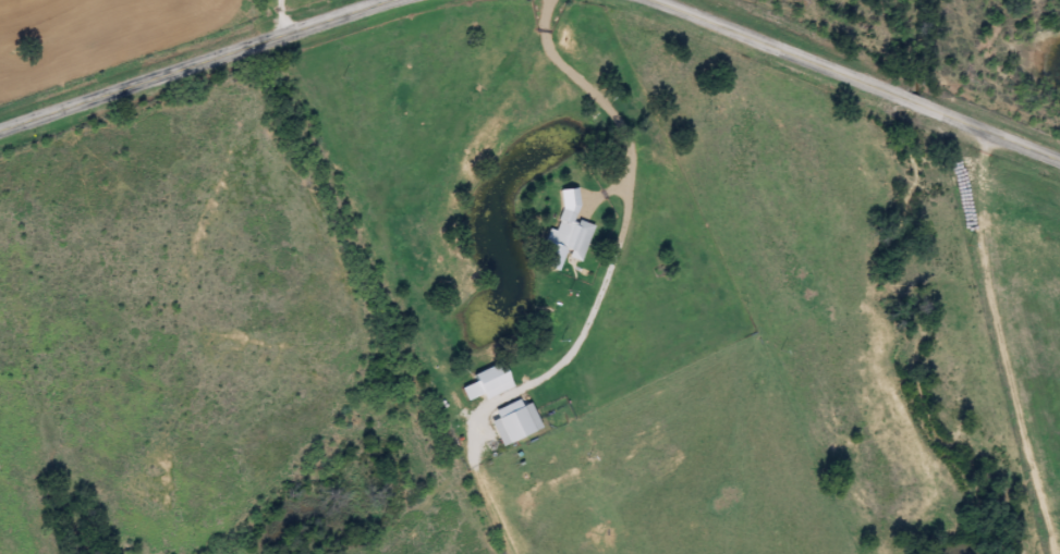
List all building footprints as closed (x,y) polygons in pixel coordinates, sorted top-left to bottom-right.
[(592,226),(574,220),(576,213),(560,208),(553,231),(548,229),(537,265),(557,272),(562,257),(580,263),(592,226)] [(539,429),(528,404),(487,421),(498,447),(539,429)]
